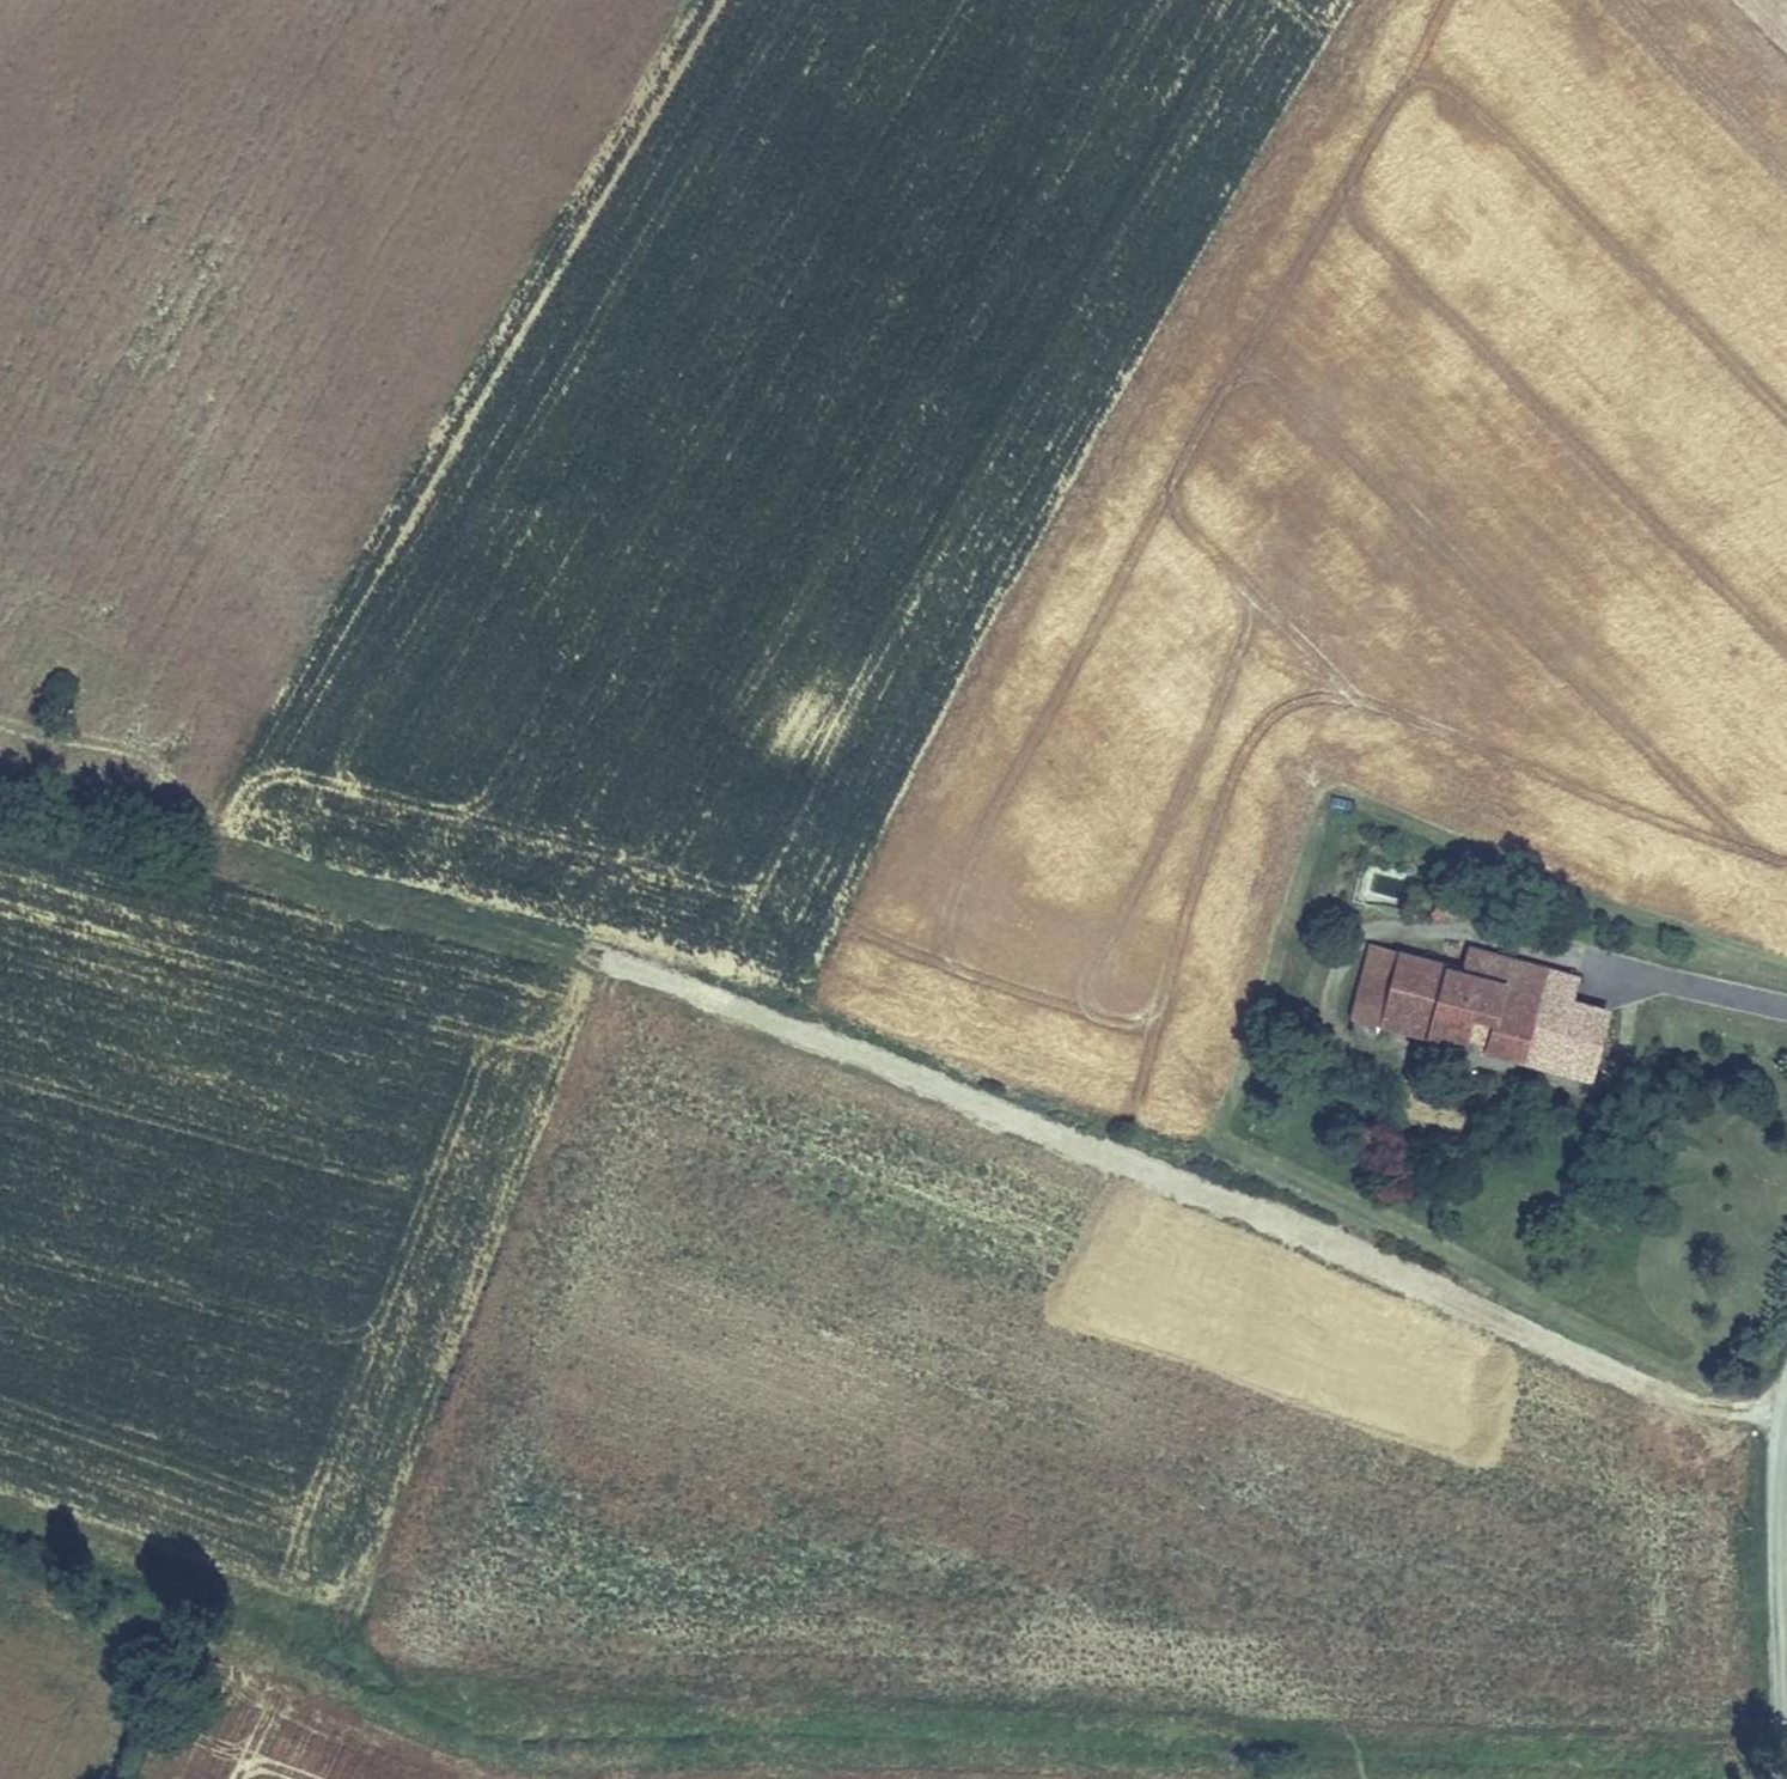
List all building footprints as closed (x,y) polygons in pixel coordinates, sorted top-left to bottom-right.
[(1526,1058),(1549,966),(1456,938),(1448,964),(1394,949),(1381,997),(1353,990),(1349,1009),(1464,1038),(1468,1030),(1485,1033),(1482,1047),(1526,1058)] [(1367,943),(1353,990),(1381,997),(1394,949),(1367,943)] [(1549,966),(1526,1058),(1594,1077),(1613,1003),(1580,996),(1585,974),(1549,966)]
